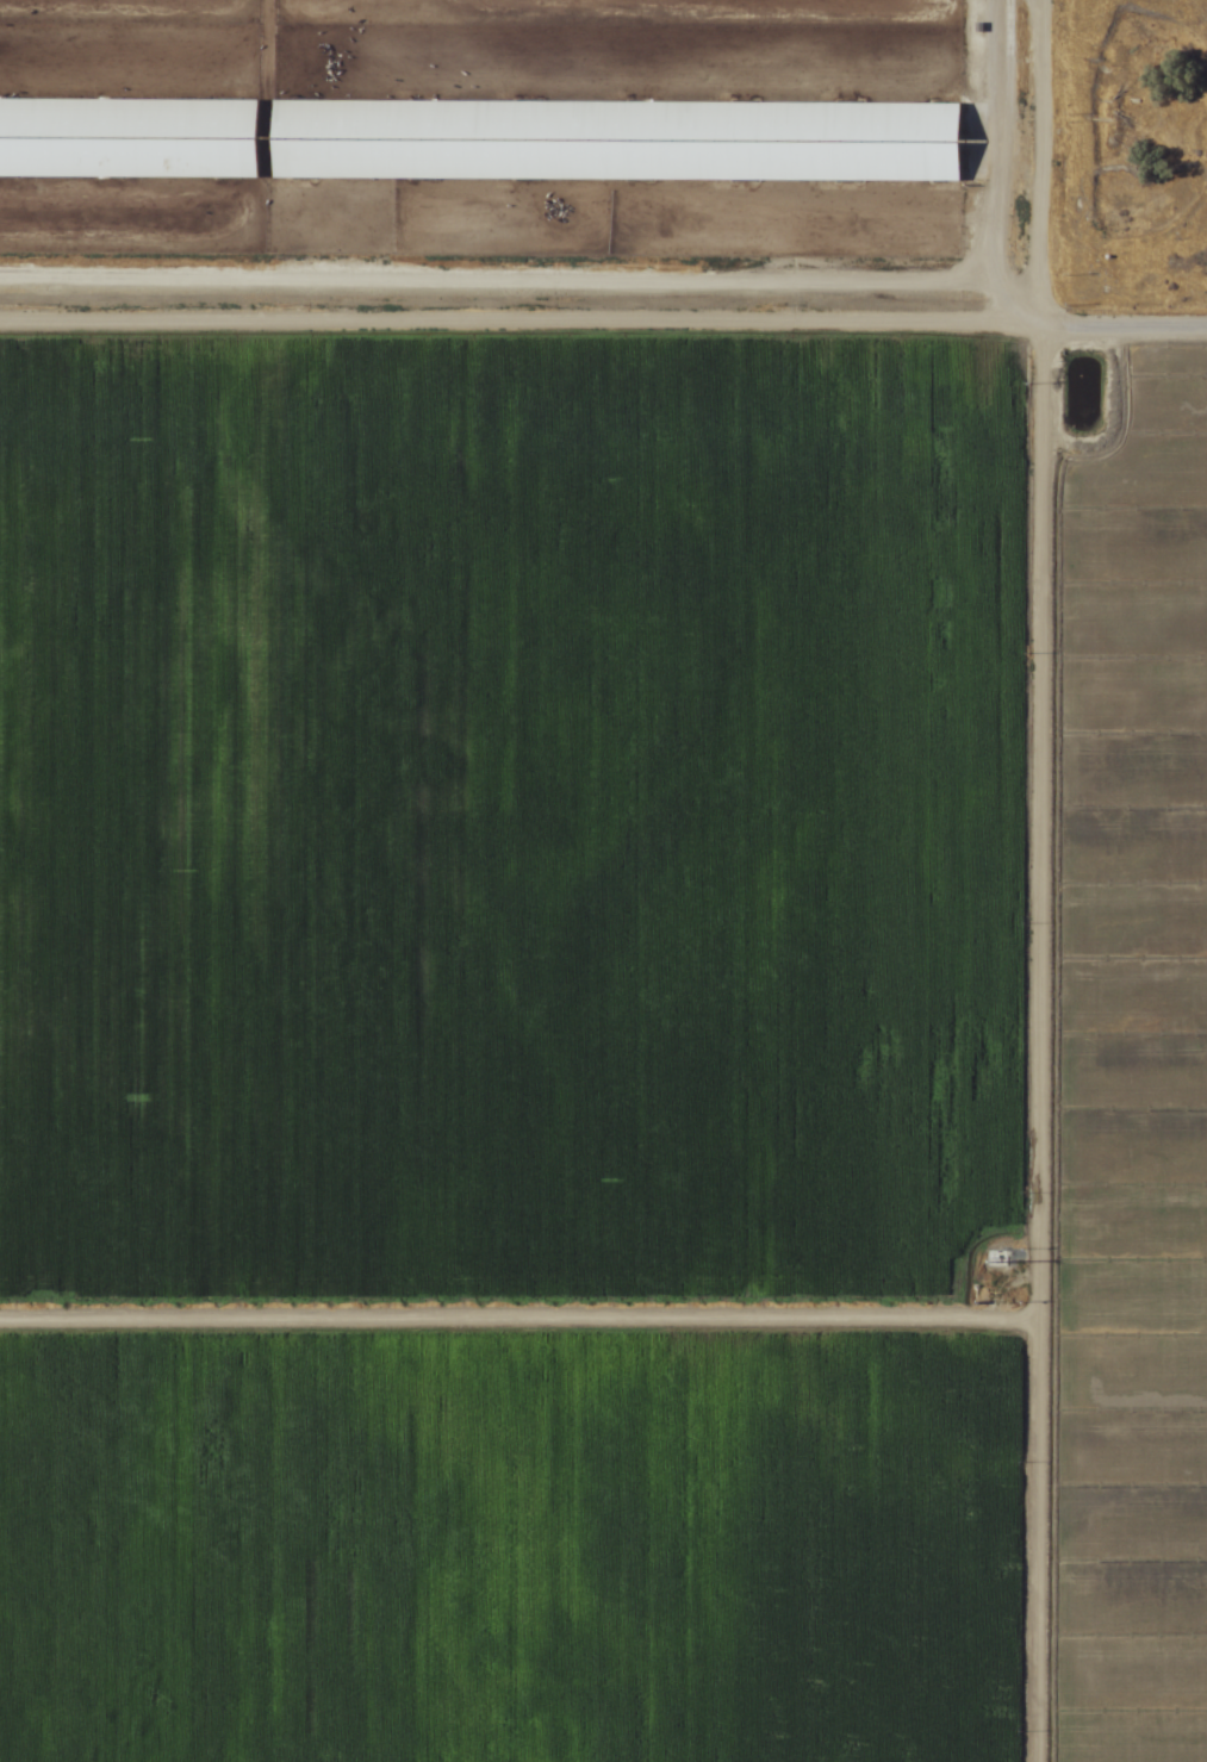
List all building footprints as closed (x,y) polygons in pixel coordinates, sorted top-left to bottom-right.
[(256,179),(256,102),(0,101),(0,179),(256,179)] [(271,102),(271,180),(958,183),(958,105),(271,102)]
